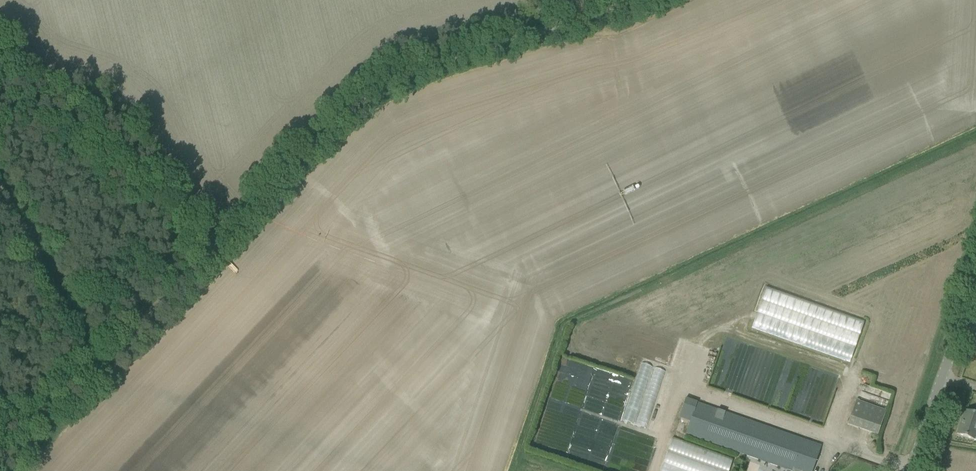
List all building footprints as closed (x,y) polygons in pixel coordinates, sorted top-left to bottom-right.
[(752,328),(850,362),(864,322),(767,288),(752,328)] [(648,427),(665,369),(639,362),(623,420),(648,427)] [(685,398),(678,418),(690,422),(685,434),(791,470),(812,470),(821,446),(685,398)] [(847,425),(877,435),(886,411),(856,400),(847,425)] [(957,434),(974,440),(975,433),(975,414),(965,410),(957,434)] [(661,470),(729,470),(733,459),(673,438),(661,470)]
